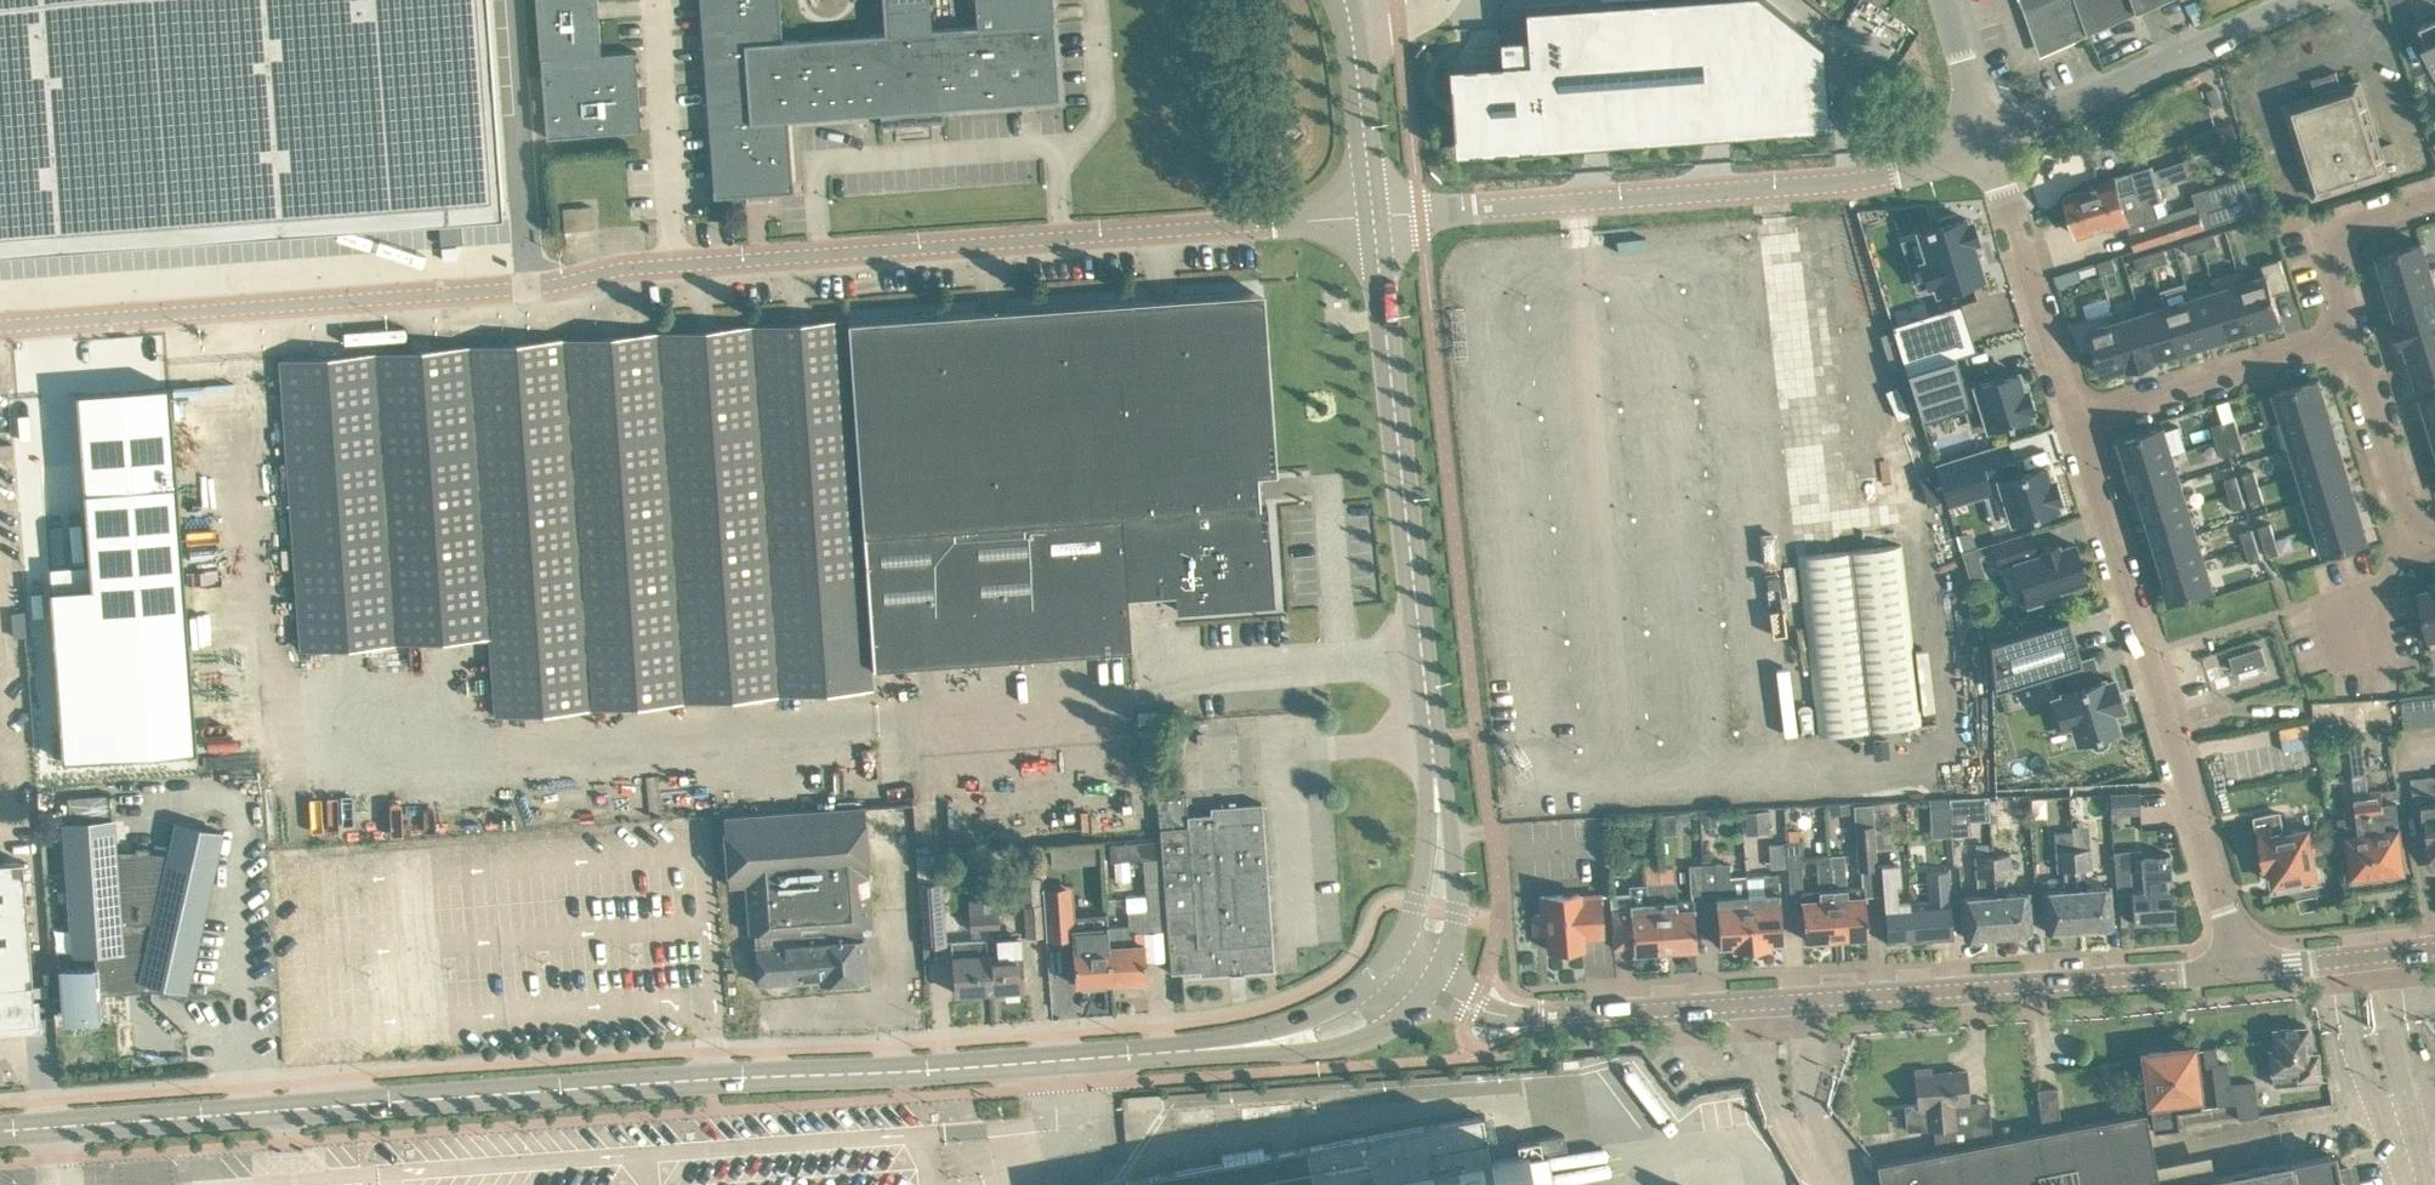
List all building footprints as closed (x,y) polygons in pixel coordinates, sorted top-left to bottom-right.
[(489,0),(0,0),(0,246),(504,209),(489,0)] [(637,50),(601,52),(597,0),(536,0),(540,56),(541,56),(547,136),(643,129),(643,127),(641,127),(636,52),(637,52),(637,50)] [(704,45),(709,125),(714,196),(794,190),(789,119),(880,112),(881,125),(945,121),(944,107),(1057,99),(1057,100),(1061,100),(1053,0),(883,0),(885,32),(781,39),(778,0),(700,0),(704,45)] [(1449,66),(1451,102),(1454,153),(1532,147),(1828,126),(1822,44),(1767,0),(1630,0),(1525,8),(1527,35),(1499,38),(1501,61),(1449,66)] [(2162,0),(2039,0),(2024,5),(2039,46),(2048,50),(2162,0)] [(2420,25),(2428,43),(2426,44),(2434,65),(2434,18),(2420,25)] [(2360,80),(2342,86),(2337,70),(2312,77),(2317,94),(2285,104),(2314,196),(2352,184),(2365,179),(2389,171),(2360,80)] [(2242,149),(2241,144),(2232,121),(2187,139),(2198,167),(2242,149)] [(2160,185),(2198,173),(2193,157),(2154,169),(2153,164),(2094,182),(2095,185),(2066,194),(2072,214),(2160,186),(2160,185)] [(2254,211),(2246,188),(2243,176),(2192,192),(2196,203),(2170,212),(2165,197),(2164,197),(2160,186),(2072,214),(2079,235),(2108,226),(2108,228),(2128,222),(2136,248),(2254,211)] [(563,205),(564,226),(590,225),(589,205),(563,205)] [(1925,228),(1918,230),(1919,234),(1927,259),(1922,260),(1929,283),(1934,282),(1937,290),(1984,275),(1972,240),(1978,238),(1971,218),(1966,220),(1964,216),(1958,218),(1956,212),(1938,218),(1940,223),(1933,226),(1932,223),(1924,225),(1925,228)] [(2245,224),(2248,235),(2263,230),(2260,219),(2245,224)] [(2204,249),(2219,244),(2215,232),(2200,237),(2204,249)] [(2189,253),(2204,249),(2200,237),(2185,242),(2189,253)] [(2387,281),(2430,268),(2422,242),(2379,255),(2387,281)] [(2154,264),(2169,259),(2165,248),(2150,252),(2154,264)] [(2139,269),(2154,264),(2150,252),(2135,257),(2139,269)] [(2102,273),(2117,268),(2113,257),(2098,261),(2101,272),(2102,273)] [(2273,292),(2289,287),(2280,258),(2262,263),(2266,274),(2268,274),(2273,292)] [(2434,294),(2434,283),(2430,268),(2387,281),(2395,306),(2434,294)] [(2242,282),(2239,270),(2212,279),(2215,290),(2216,289),(2230,334),(2255,327),(2242,282)] [(2281,319),(2273,292),(2268,274),(2266,274),(2242,282),(2255,327),(2281,319)] [(2186,281),(2161,289),(2166,305),(2180,350),(2205,342),(2191,297),(2186,281)] [(2205,342),(2230,334),(2216,289),(2215,290),(2191,297),(2205,342)] [(1252,295),(1256,295),(1256,291),(850,320),(850,317),(849,317),(659,331),(659,332),(280,359),(301,648),(490,634),(496,714),(873,686),(872,667),(1132,648),(1128,595),(1176,591),(1177,608),(1275,601),(1268,503),(1260,504),(1259,478),(1258,473),(1269,472),(1268,469),(1265,469),(1252,295)] [(2434,321),(2434,294),(2395,306),(2399,320),(2395,321),(2398,332),(2434,321)] [(2107,296),(2084,303),(2088,317),(2098,346),(2096,347),(2104,373),(2129,365),(2130,365),(2116,320),(2117,320),(2114,309),(2111,310),(2107,296)] [(1961,301),(1892,323),(1906,370),(1956,354),(1976,348),(1961,301)] [(2156,357),(2180,350),(2166,305),(2141,313),(2155,357),(2156,357)] [(2156,357),(2155,357),(2141,313),(2117,320),(2116,320),(2130,365),(2129,365),(2129,367),(2157,359),(2156,357)] [(2096,347),(2097,346),(2088,317),(2080,319),(2071,322),(2080,352),(2096,347)] [(2434,348),(2434,321),(2398,332),(2402,343),(2406,342),(2407,345),(2410,356),(2434,348)] [(2410,356),(2418,382),(2434,377),(2434,348),(2410,356)] [(1988,427),(2007,421),(2008,424),(2012,423),(2011,420),(2030,414),(2029,411),(2033,409),(2026,387),(2022,389),(2017,371),(1966,387),(1956,354),(1906,370),(1921,418),(1980,400),(1988,427)] [(2284,419),(2327,405),(2319,378),(2276,391),(2284,419)] [(91,584),(50,587),(63,759),(198,749),(171,386),(77,393),(91,584)] [(2434,422),(2434,393),(2423,397),(2431,423),(2434,422)] [(2292,445),(2336,432),(2327,405),(2284,419),(2292,445)] [(2240,432),(2235,417),(2224,421),(2228,436),(2240,432)] [(2228,436),(2224,421),(2212,424),(2217,439),(2228,436)] [(2129,466),(2173,453),(2164,426),(2121,439),(2129,466)] [(2245,448),(2240,432),(2228,436),(2233,451),(2245,448)] [(2300,472),(2344,458),(2336,432),(2292,445),(2300,472)] [(2233,451),(2228,436),(2217,439),(2221,455),(2233,451)] [(13,455),(12,443),(0,444),(0,448),(1,457),(13,455)] [(1979,450),(1937,463),(1948,502),(1991,489),(1989,482),(1979,450)] [(2137,493),(2181,479),(2173,453),(2129,466),(2137,493)] [(2308,498),(2352,485),(2344,458),(2300,472),(2308,498)] [(2045,464),(1989,482),(1991,489),(1991,492),(2003,489),(2011,519),(2024,516),(2058,506),(2056,501),(2061,500),(2054,477),(2049,479),(2045,464)] [(2248,488),(2259,484),(2255,469),(2243,473),(2248,488)] [(2230,493),(2241,490),(2236,475),(2225,478),(2230,493)] [(2146,519),(2189,506),(2181,479),(2137,493),(2146,519)] [(2253,503),(2264,499),(2259,484),(2248,488),(2253,503)] [(2316,524),(2360,511),(2352,485),(2308,498),(2316,524)] [(2234,508),(2246,505),(2241,490),(2230,493),(2234,508)] [(2154,546),(2197,532),(2189,506),(2146,519),(2154,546)] [(2325,552),(2368,539),(2360,511),(2316,524),(2324,547),(2325,552)] [(2264,541),(2276,537),(2271,522),(2259,525),(2264,541)] [(2246,546),(2257,543),(2253,527),(2241,531),(2246,546)] [(2015,562),(2028,602),(2050,595),(2048,590),(2085,579),(2074,542),(2059,547),(2057,543),(2042,548),(2043,552),(2037,554),(2030,531),(2031,531),(2030,529),(1992,541),(1993,543),(1993,542),(2001,566),(2015,562)] [(2162,572),(2205,559),(2197,532),(2154,546),(2162,572)] [(2269,556),(2280,552),(2276,537),(2264,541),(2269,556)] [(2250,561),(2262,558),(2257,543),(2246,546),(2250,561)] [(1902,544),(1798,555),(1818,734),(1922,722),(1902,544)] [(2170,599),(2214,586),(2205,559),(2162,572),(2170,599)] [(2434,647),(2434,587),(2420,590),(2432,648),(2434,647)] [(2081,659),(2068,614),(1988,638),(1991,688),(2048,671),(2055,696),(2053,696),(2062,724),(2072,721),(2077,739),(2087,736),(2089,742),(2090,743),(2091,745),(2092,746),(2093,747),(2095,748),(2097,749),(2098,749),(2100,749),(2102,749),(2104,748),(2105,747),(2106,746),(2108,744),(2108,743),(2109,741),(2109,739),(2109,737),(2109,736),(2107,730),(2117,727),(2111,708),(2121,705),(2113,678),(2103,681),(2102,678),(2100,679),(2092,655),(2081,659)] [(2262,646),(2231,656),(2236,671),(2267,661),(2262,646)] [(2434,724),(2434,692),(2403,696),(2406,727),(2434,724)] [(2308,719),(2280,725),(2284,742),(2311,736),(2308,719)] [(2384,746),(2390,746),(2387,728),(2382,729),(2384,746)] [(1888,737),(1873,737),(1874,751),(1889,750),(1888,737)] [(2374,830),(2367,775),(2362,739),(2351,741),(2355,793),(2358,814),(2340,817),(2342,836),(2347,835),(2352,876),(2379,872),(2378,858),(2380,858),(2378,844),(2373,844),(2372,830),(2374,830)] [(2406,869),(2401,826),(2395,773),(2367,775),(2374,830),(2372,830),(2373,844),(2378,844),(2380,858),(2378,858),(2379,872),(2406,869)] [(2413,778),(2414,785),(2417,809),(2423,809),(2422,803),(2434,802),(2434,775),(2413,778)] [(1263,801),(1239,803),(1211,805),(1212,811),(1188,813),(1187,790),(1158,792),(1160,826),(1161,826),(1163,855),(1168,929),(1171,971),(1275,964),(1263,801)] [(2139,790),(2110,792),(2111,814),(2140,812),(2139,790)] [(101,819),(100,794),(71,796),(73,821),(65,822),(74,953),(95,951),(96,965),(64,968),(66,996),(65,996),(66,1018),(102,1015),(101,993),(126,991),(116,848),(114,818),(101,819)] [(2028,798),(1990,799),(1990,830),(2028,830),(2028,798)] [(1851,812),(1850,801),(1830,803),(1830,813),(1851,812)] [(1873,802),(1876,846),(1891,845),(1888,801),(1873,802)] [(915,832),(914,816),(913,802),(724,814),(729,885),(750,885),(752,912),(753,912),(756,945),(757,958),(759,983),(820,978),(820,982),(868,978),(867,954),(865,936),(875,935),(869,835),(915,832)] [(1878,866),(1876,846),(1873,802),(1854,804),(1857,867),(1878,866)] [(1948,803),(1950,834),(1970,833),(1968,802),(1948,803)] [(2422,803),(2423,809),(2425,822),(2427,822),(2432,868),(2434,867),(2434,802),(2422,803)] [(1932,835),(1950,834),(1948,803),(1930,805),(1932,835)] [(1715,809),(1701,810),(1703,826),(1717,825),(1715,809)] [(1768,810),(1744,811),(1746,833),(1769,832),(1768,810)] [(2318,874),(2314,850),(2309,828),(2284,833),(2281,811),(2256,816),(2266,864),(2267,864),(2266,863),(2271,862),(2275,882),(2318,874)] [(180,997),(183,999),(184,998),(182,996),(183,988),(186,988),(222,831),(178,821),(171,853),(149,850),(149,845),(136,845),(136,848),(116,848),(126,991),(143,990),(148,989),(155,990),(159,990),(165,991),(171,993),(177,996),(180,997)] [(2079,927),(2074,847),(2072,847),(2071,829),(2054,830),(2057,869),(2064,869),(2065,888),(2043,890),(2046,930),(2079,927)] [(1801,838),(1786,839),(1788,866),(1803,865),(1801,838)] [(1112,981),(1147,978),(1144,942),(1143,931),(1168,929),(1163,855),(1160,856),(1158,839),(1110,842),(1111,860),(1143,857),(1145,894),(1126,896),(1129,924),(1108,925),(1112,981)] [(2110,885),(2086,886),(2084,867),(2092,867),(2091,845),(2074,847),(2079,927),(2113,925),(2110,885)] [(1847,886),(1846,868),(1845,852),(1831,853),(1837,936),(1868,933),(1865,885),(1847,886)] [(2028,891),(2005,892),(2003,874),(2011,874),(2009,852),(1993,853),(1998,933),(2031,931),(2028,891)] [(2131,884),(2132,899),(2134,923),(2175,920),(2170,852),(2140,854),(2142,883),(2131,884)] [(1805,938),(1837,936),(1831,853),(1817,854),(1820,887),(1802,889),(1805,938)] [(1965,936),(1998,933),(1993,853),(1974,855),(1977,894),(1962,896),(1965,936)] [(36,1025),(24,860),(0,862),(0,1028),(36,1025)] [(1914,940),(1911,900),(1898,901),(1897,882),(1903,881),(1901,861),(1882,863),(1888,941),(1914,940)] [(1665,948),(1661,867),(1659,867),(1659,862),(1644,863),(1646,882),(1633,883),(1629,887),(1631,905),(1611,906),(1614,947),(1634,945),(1634,950),(1665,948)] [(1746,875),(1729,876),(1728,862),(1703,863),(1705,892),(1716,891),(1720,942),(1719,943),(1719,944),(1734,943),(1734,947),(1752,946),(1748,889),(1747,889),(1746,875)] [(1693,892),(1705,892),(1703,863),(1691,864),(1693,892)] [(1676,880),(1674,880),(1673,866),(1661,867),(1665,948),(1697,945),(1693,897),(1677,898),(1676,880)] [(1914,940),(1921,939),(1954,937),(1948,868),(1928,870),(1930,899),(1911,900),(1914,940)] [(1783,938),(1782,914),(1779,872),(1764,873),(1765,888),(1748,889),(1752,946),(1770,945),(1770,940),(1784,939),(1784,938),(1783,938)] [(942,881),(919,882),(923,944),(947,942),(942,881)] [(1074,935),(1074,927),(1071,887),(1042,889),(1043,889),(1047,937),(1074,935)] [(1604,934),(1602,910),(1601,894),(1580,895),(1580,893),(1546,895),(1546,894),(1541,895),(1543,913),(1535,913),(1536,931),(1535,931),(1535,932),(1549,931),(1550,949),(1584,947),(1583,937),(1605,935),(1605,934),(1604,934)] [(1020,935),(998,936),(990,937),(989,927),(998,926),(997,895),(984,896),(990,989),(1024,987),(1020,935)] [(956,992),(990,989),(984,896),(983,896),(983,901),(973,901),(974,913),(969,913),(970,938),(953,939),(956,992)] [(1043,902),(1026,903),(1028,935),(1046,933),(1043,902)] [(1108,981),(1112,981),(1108,925),(1074,927),(1074,935),(1075,947),(1074,947),(1077,983),(1095,982),(1095,987),(1109,986),(1108,981)] [(2310,1052),(2307,1025),(2273,1028),(2275,1049),(2270,1049),(2273,1084),(2320,1080),(2317,1051),(2310,1052)] [(2200,1106),(2196,1069),(2193,1045),(2143,1051),(2151,1110),(2153,1129),(2179,1127),(2177,1109),(2200,1106)] [(2232,1103),(2230,1082),(2226,1046),(2204,1047),(2206,1065),(2213,1064),(2217,1104),(2232,1103)] [(1917,1103),(1907,1104),(1909,1130),(1934,1128),(1936,1147),(1992,1136),(1991,1126),(1972,1127),(1967,1069),(1932,1072),(1932,1067),(1915,1069),(1917,1103)] [(2230,1082),(2232,1103),(2237,1102),(2239,1116),(2259,1114),(2255,1080),(2230,1082)] [(2057,1086),(2037,1089),(2038,1090),(2039,1090),(2043,1126),(2042,1126),(2042,1127),(2062,1125),(2062,1123),(2061,1123),(2056,1087),(2057,1087),(2057,1086)] [(1877,1163),(1882,1184),(1974,1184),(1976,1184),(2160,1184),(2146,1111),(1877,1163)] [(1126,1180),(1127,1184),(1534,1184),(1528,1155),(1544,1152),(1567,1147),(1564,1133),(1516,1141),(1519,1154),(1490,1159),(1482,1114),(1265,1154),(1264,1146),(1221,1154),(1222,1162),(1126,1180)] [(2347,1165),(2336,1167),(2333,1152),(2168,1184),(2351,1184),(2347,1165)]
